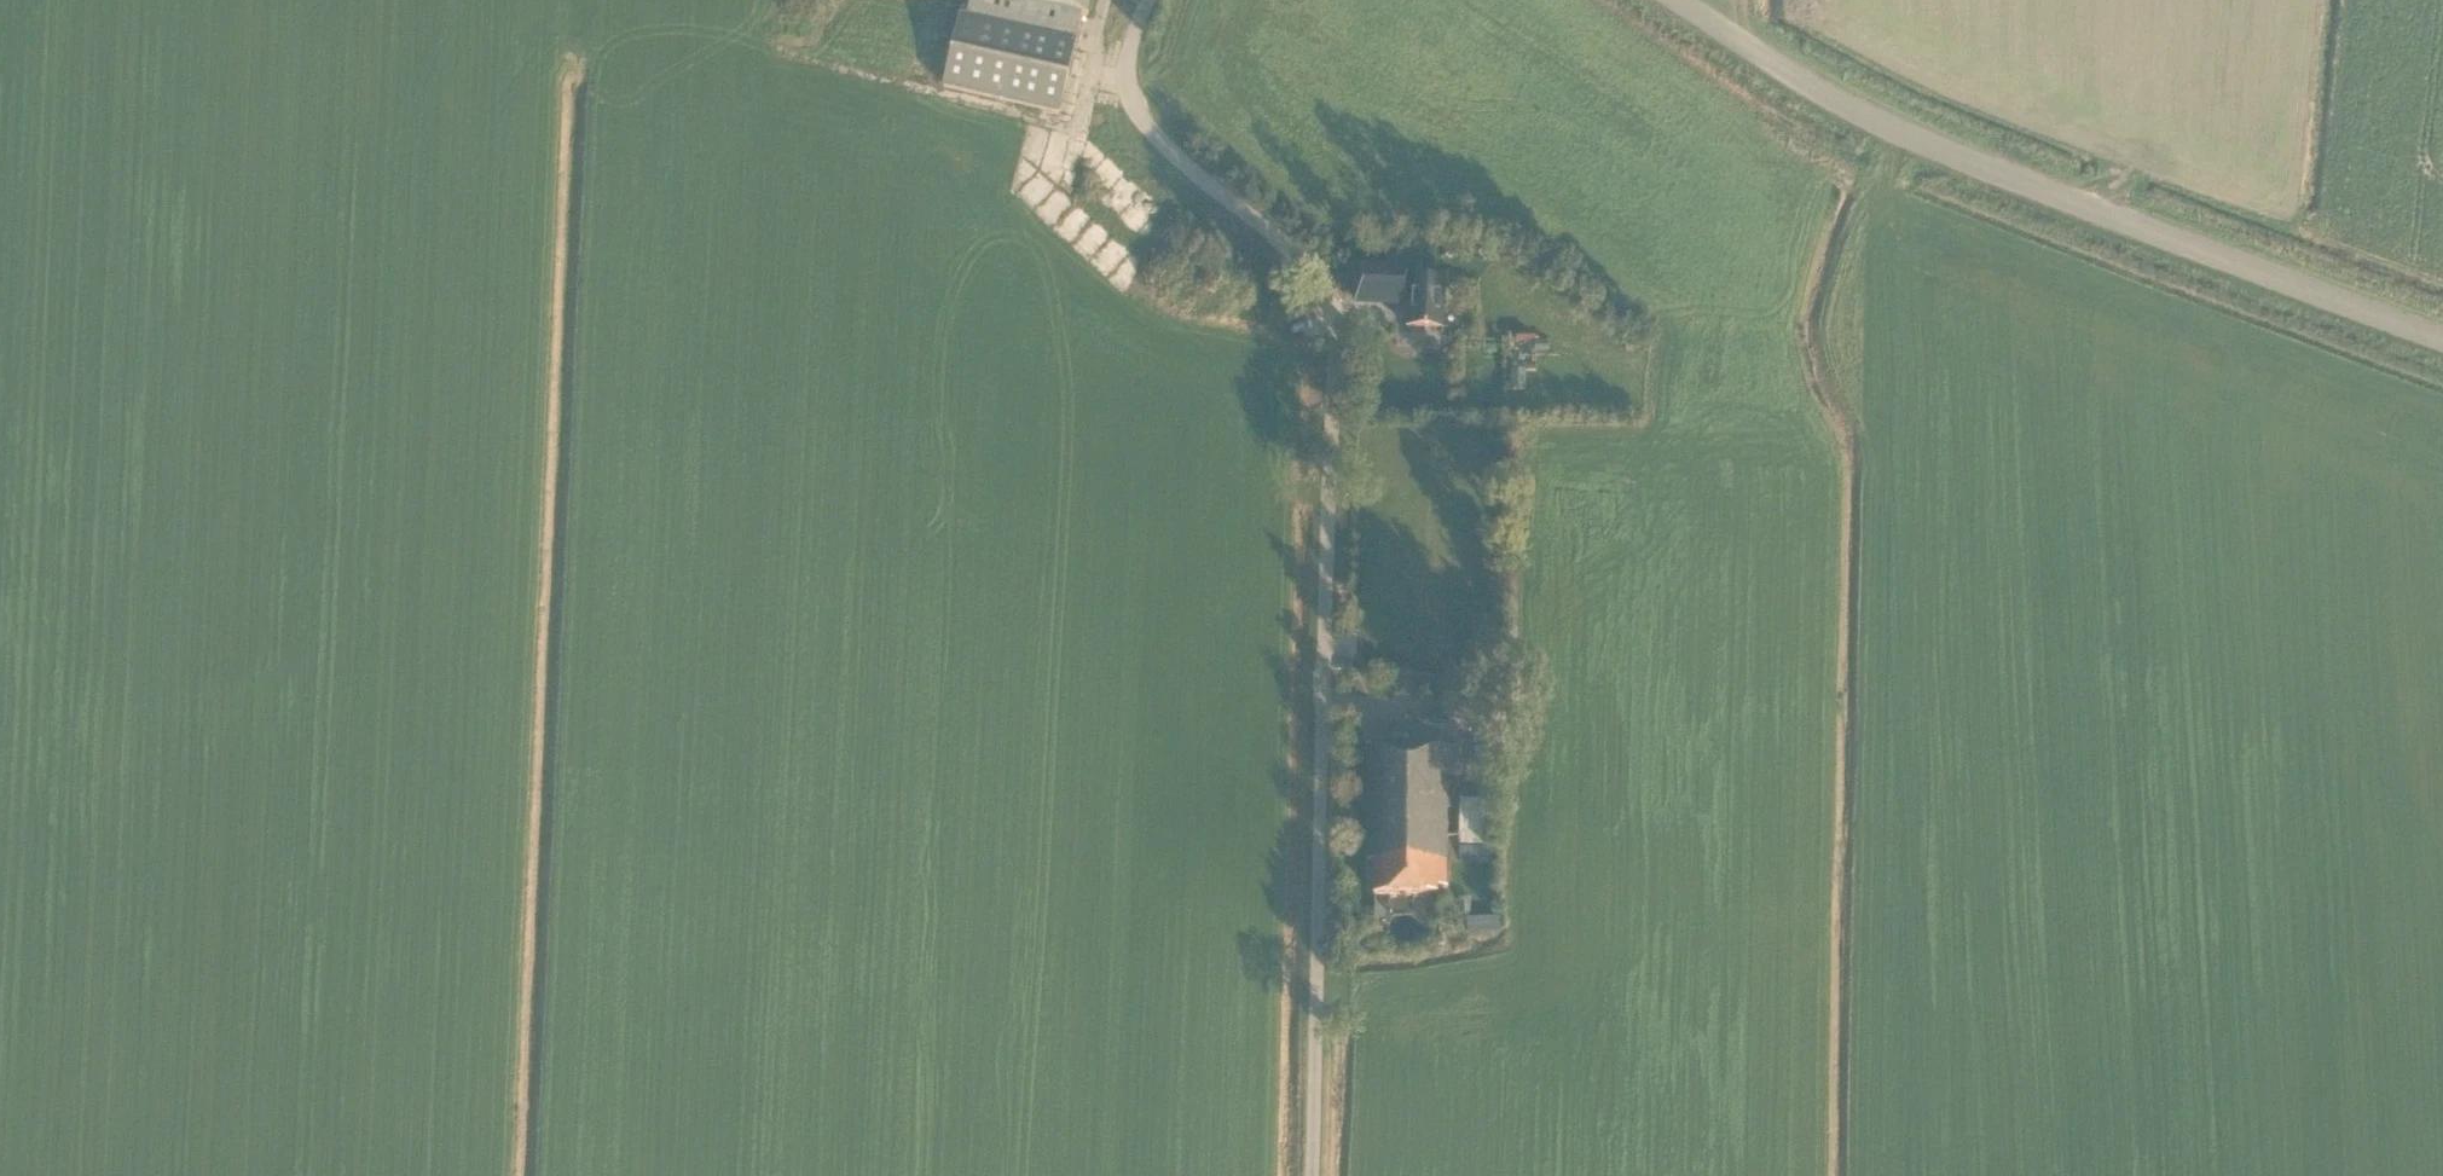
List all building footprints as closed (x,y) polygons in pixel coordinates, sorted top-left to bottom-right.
[(966,17),(957,15),(941,87),(1059,114),(1081,15),(1087,16),(1090,0),(970,0),(966,17)] [(1356,267),(1354,299),(1359,299),(1359,297),(1370,298),(1370,299),(1372,299),(1372,298),(1384,298),(1384,300),(1407,301),(1407,308),(1406,327),(1442,329),(1445,281),(1411,279),(1411,262),(1388,261),(1388,267),(1388,268),(1356,267)] [(1472,821),(1458,821),(1459,846),(1496,845),(1495,831),(1473,832),(1472,821)]
